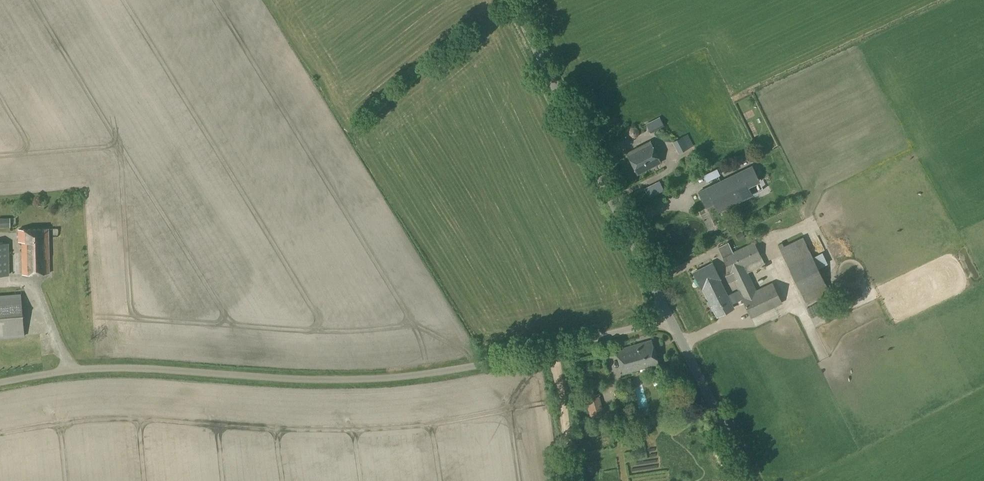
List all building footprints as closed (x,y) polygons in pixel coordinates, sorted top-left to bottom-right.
[(651,133),(664,126),(659,117),(646,124),(651,133)] [(678,153),(693,145),(687,134),(672,142),(678,153)] [(637,174),(661,162),(650,141),(627,153),(637,174)] [(704,172),(708,181),(723,174),(719,165),(704,172)] [(718,211),(751,195),(752,194),(748,187),(759,181),(752,167),(699,192),(706,207),(714,203),(718,211)] [(648,197),(663,190),(659,181),(644,188),(648,197)] [(710,231),(718,229),(713,214),(705,217),(710,231)] [(1,218),(1,227),(12,227),(11,218),(1,218)] [(22,241),(22,252),(22,274),(49,273),(48,229),(18,229),(19,241),(22,241)] [(725,237),(731,235),(728,229),(722,232),(725,237)] [(714,243),(720,240),(717,235),(712,237),(714,243)] [(813,257),(803,236),(783,246),(782,243),(777,245),(806,303),(829,292),(818,268),(828,263),(822,252),(813,257)] [(722,286),(706,294),(717,316),(733,308),(731,304),(742,298),(751,317),(781,303),(772,283),(754,292),(745,273),(764,264),(754,242),(733,252),(728,242),(718,247),(730,272),(732,271),(741,289),(727,296),(722,286)] [(9,274),(8,243),(0,244),(0,275),(9,274)] [(706,294),(722,286),(718,279),(720,279),(712,263),(693,273),(701,288),(702,287),(706,294)] [(24,336),(20,294),(0,296),(0,338),(24,336)] [(623,374),(658,364),(651,340),(616,350),(623,374)] [(632,403),(632,387),(621,387),(621,403),(632,403)] [(603,408),(599,396),(600,395),(600,393),(584,398),(590,418),(605,413),(604,407),(603,408)] [(579,437),(596,434),(594,424),(577,427),(579,437)]
